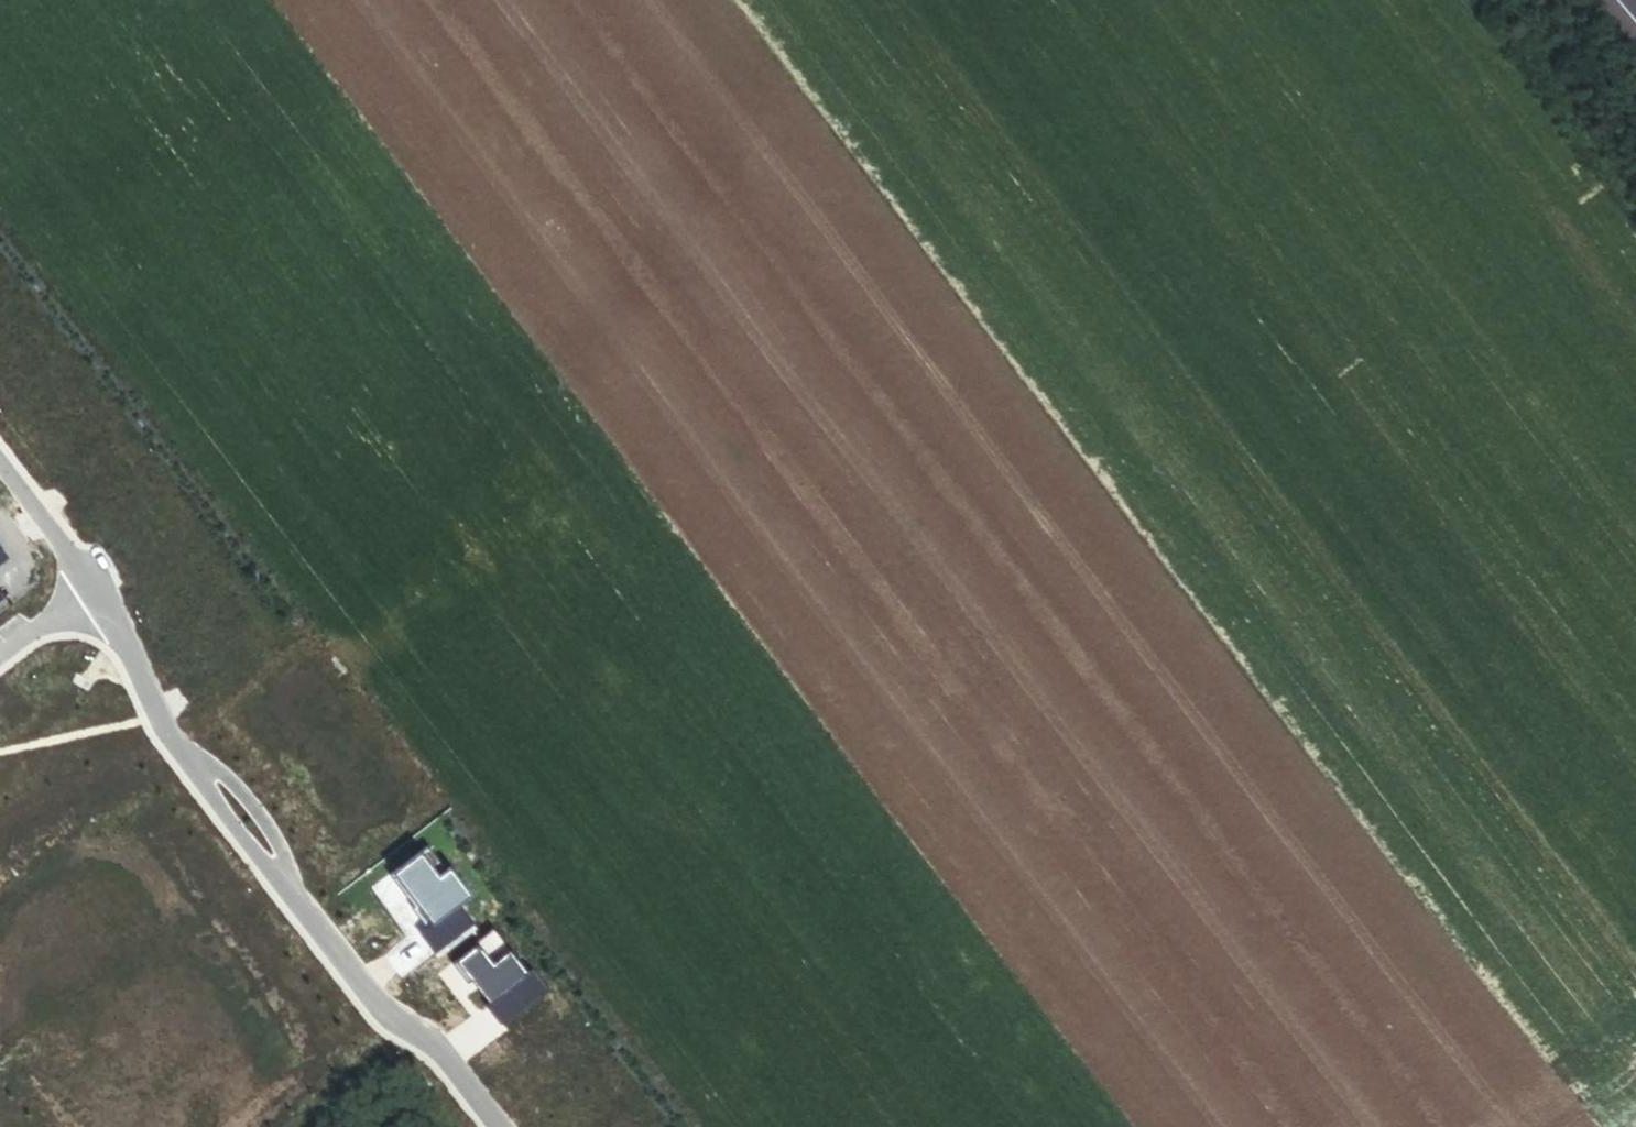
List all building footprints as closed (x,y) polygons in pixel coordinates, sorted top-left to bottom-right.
[(501,1019),(544,986),(530,969),(528,970),(494,927),(476,941),(477,942),(453,962),(468,981),(472,978),(489,1001),(487,1002),(501,1019)]
